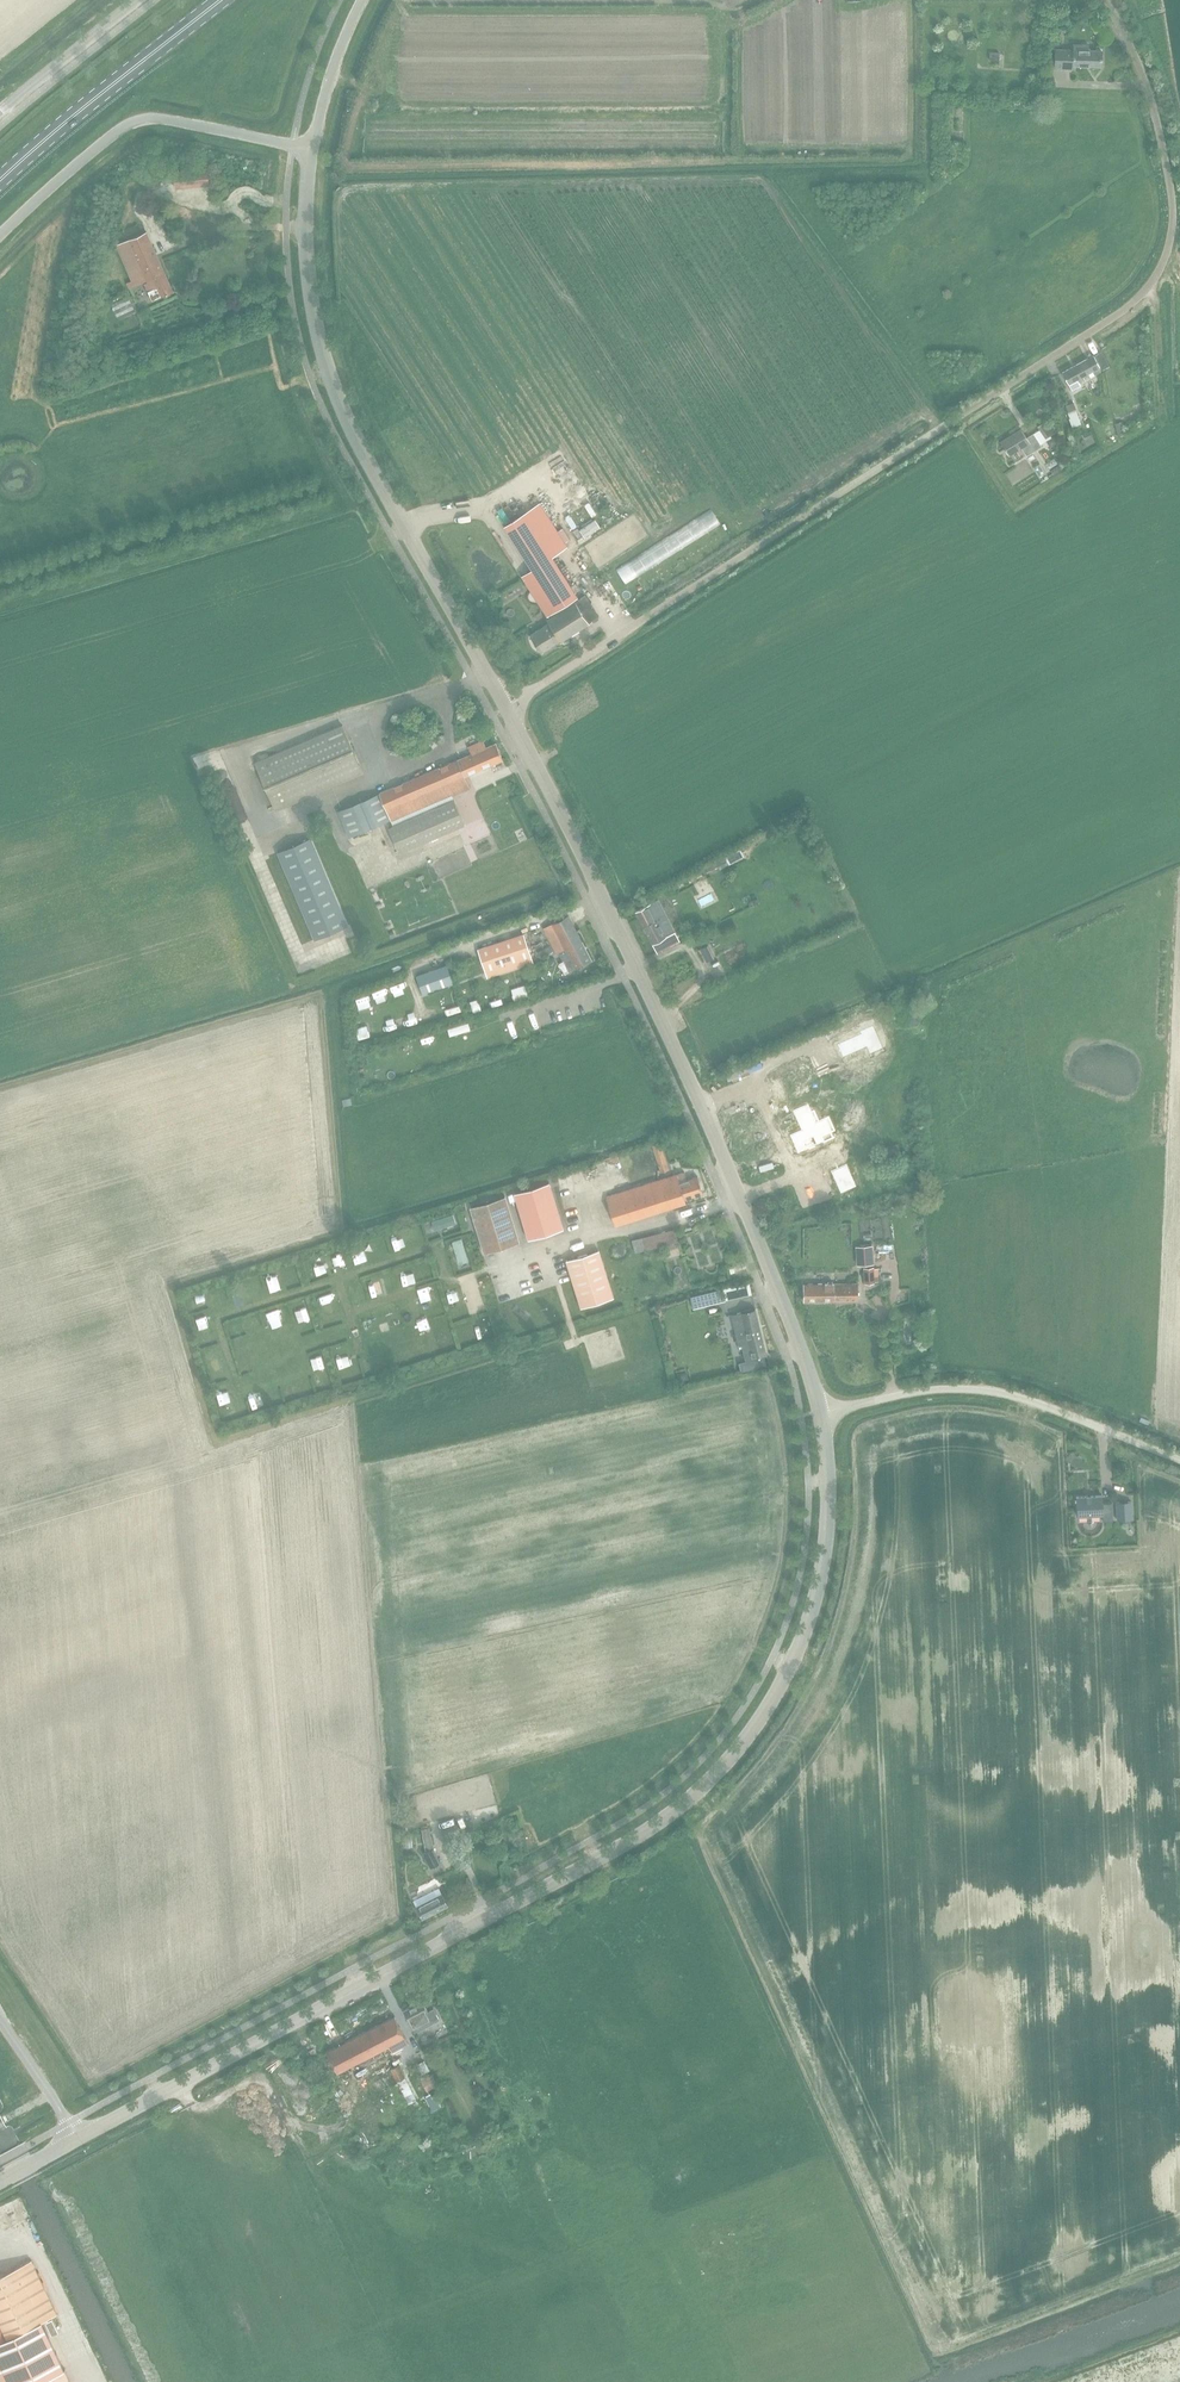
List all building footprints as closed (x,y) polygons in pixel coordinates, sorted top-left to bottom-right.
[(1055,49),(1054,68),(1072,68),(1072,64),(1101,65),(1101,50),(1088,50),(1088,44),(1073,44),(1073,49),(1055,49)] [(207,168),(174,171),(176,188),(209,184),(207,168)] [(135,208),(131,224),(146,228),(150,212),(135,208)] [(152,300),(173,291),(146,231),(116,245),(132,280),(127,282),(129,287),(147,279),(148,281),(144,283),(152,300)] [(128,295),(110,303),(116,316),(134,308),(128,295)] [(1085,359),(1061,372),(1068,383),(1071,390),(1080,385),(1078,382),(1100,370),(1099,366),(1093,355),(1086,359),(1085,359)] [(1080,425),(1075,411),(1067,413),(1069,419),(1067,419),(1071,429),(1080,425)] [(1038,430),(1033,433),(1026,438),(1021,429),(999,443),(1009,457),(1021,449),(1026,457),(1042,447),(1041,445),(1050,439),(1048,437),(1055,432),(1051,425),(1047,428),(1043,423),(1036,427),(1038,430)] [(1044,474),(1038,465),(1032,469),(1038,478),(1044,474)] [(577,596),(551,555),(567,546),(539,502),(503,525),(531,568),(521,575),(547,616),(577,596)] [(540,652),(597,616),(586,598),(574,606),(571,603),(545,619),(548,623),(529,635),(540,652)] [(254,762),(275,810),(363,772),(342,724),(254,762)] [(465,777),(503,760),(496,743),(486,747),(483,740),(468,746),(472,754),(338,811),(349,837),(391,819),(391,821),(470,788),(465,777)] [(454,799),(388,828),(398,852),(464,824),(454,799)] [(309,837),(277,851),(314,939),(347,925),(309,837)] [(739,850),(724,858),(728,866),(743,857),(739,850)] [(656,950),(669,944),(659,923),(661,922),(651,903),(636,910),(656,950)] [(565,973),(591,959),(568,914),(543,927),(557,954),(559,952),(563,960),(559,963),(565,973)] [(523,933),(478,948),(487,977),(532,962),(523,933)] [(540,957),(552,950),(549,946),(537,952),(540,957)] [(703,964),(713,960),(707,947),(697,952),(703,964)] [(422,993),(453,982),(446,964),(416,975),(422,993)] [(865,1031),(841,1040),(845,1053),(870,1044),(872,1051),(885,1047),(877,1024),(864,1028),(865,1031)] [(795,1059),(782,1064),(791,1087),(804,1082),(795,1059)] [(764,1132),(770,1130),(759,1091),(731,1099),(748,1159),(770,1153),(764,1132)] [(799,1138),(787,1143),(795,1161),(805,1156),(806,1158),(812,1155),(812,1154),(821,1150),(819,1145),(829,1141),(823,1127),(813,1131),(806,1112),(791,1118),(799,1138)] [(661,1172),(668,1169),(661,1142),(653,1145),(661,1172)] [(838,1168),(825,1173),(834,1195),(847,1190),(838,1168)] [(684,1199),(703,1193),(698,1177),(687,1180),(687,1177),(678,1179),(676,1173),(605,1196),(614,1225),(685,1203),(684,1199)] [(549,1181),(513,1192),(528,1238),(563,1228),(549,1181)] [(519,1241),(505,1195),(470,1206),(484,1252),(519,1241)] [(456,1223),(453,1212),(431,1218),(434,1229),(456,1223)] [(674,1230),(630,1241),(634,1254),(677,1243),(674,1230)] [(468,1258),(462,1236),(452,1239),(458,1262),(468,1258)] [(581,1308),(613,1297),(597,1250),(566,1261),(581,1308)] [(874,1284),(874,1269),(865,1269),(865,1284),(874,1284)] [(804,1301),(857,1301),(857,1284),(804,1284),(804,1301)] [(732,1315),(734,1323),(737,1334),(739,1333),(746,1360),(767,1355),(756,1309),(732,1315)] [(1102,1496),(1077,1497),(1078,1515),(1103,1514),(1103,1521),(1112,1521),(1114,1521),(1113,1502),(1111,1502),(1102,1502),(1102,1496)] [(1117,1502),(1118,1521),(1132,1520),(1131,1501),(1117,1502)] [(440,1861),(433,1848),(429,1827),(421,1828),(425,1852),(424,1853),(431,1866),(440,1861)] [(413,1901),(422,1918),(447,1905),(439,1888),(413,1901)] [(423,2000),(404,2010),(413,2026),(431,2017),(423,2000)] [(395,2017),(326,2052),(336,2072),(389,2045),(392,2052),(408,2043),(395,2017)] [(422,2073),(430,2070),(424,2059),(417,2063),(422,2073)] [(417,2099),(399,2063),(390,2067),(408,2103),(417,2099)] [(438,2082),(434,2075),(423,2081),(427,2088),(438,2082)] [(354,2110),(372,2144),(380,2140),(362,2105),(354,2110)] [(7,2337),(41,2320),(56,2313),(31,2260),(0,2275),(0,2340),(7,2337)] [(4,2381),(35,2381),(64,2368),(48,2333),(44,2326),(41,2320),(7,2337),(0,2340),(0,2373),(4,2381)] [(35,2381),(71,2381),(64,2368),(35,2381)]
